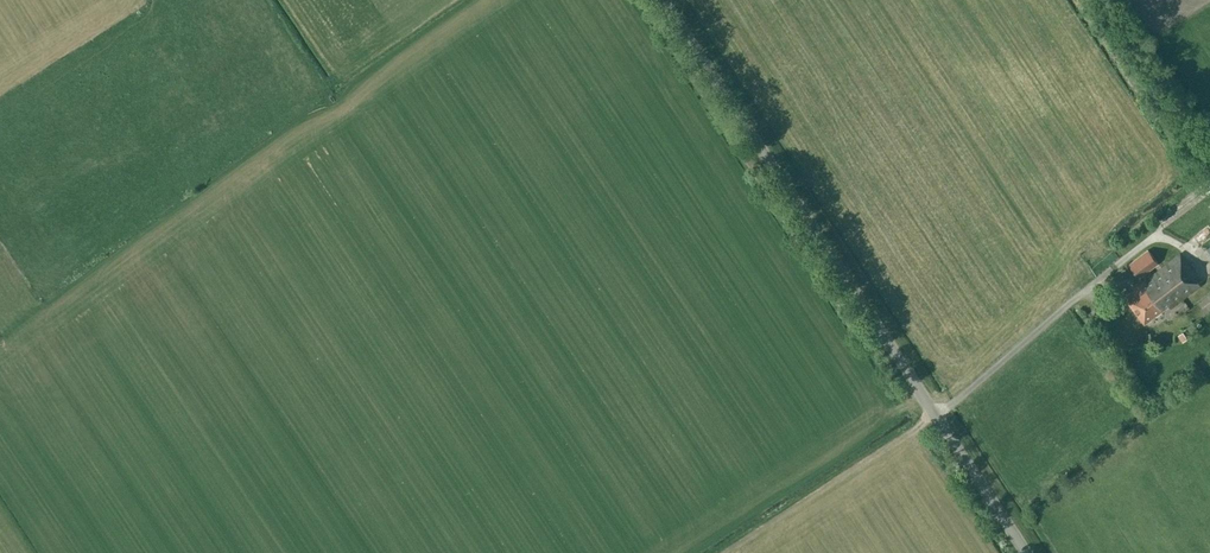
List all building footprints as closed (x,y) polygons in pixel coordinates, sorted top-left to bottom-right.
[(1158,262),(1148,249),(1129,264),(1139,277),(1158,262)] [(1144,323),(1153,316),(1155,318),(1200,284),(1193,276),(1196,274),(1180,253),(1133,289),(1133,290),(1124,297),(1144,323)]
